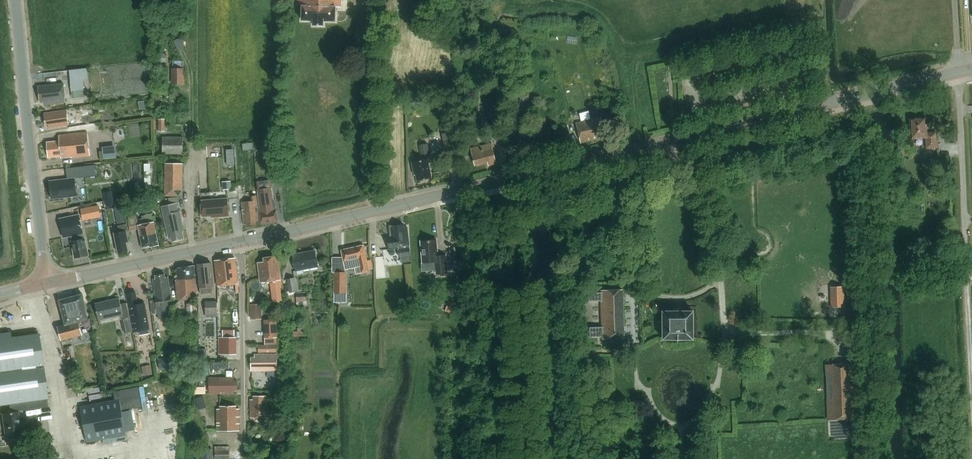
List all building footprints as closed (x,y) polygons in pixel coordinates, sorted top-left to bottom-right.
[(302,2),(302,18),(312,17),(312,23),(324,23),(324,18),(336,18),(337,4),(341,4),(341,0),(301,0),(302,2)] [(183,67),(182,60),(172,60),(172,67),(171,67),(171,83),(184,83),(184,67),(183,67)] [(87,68),(70,69),(72,91),(85,90),(84,80),(89,80),(87,68)] [(44,102),(66,100),(64,81),(38,84),(40,100),(44,100),(44,102)] [(48,125),(69,123),(67,108),(44,110),(45,123),(48,123),(48,125)] [(604,133),(609,132),(606,119),(601,120),(600,116),(576,121),(581,142),(605,137),(604,133)] [(926,136),(926,146),(937,146),(936,131),(925,131),(925,118),(911,119),(912,136),(926,136)] [(90,154),(88,130),(58,133),(59,139),(47,140),(48,155),(61,154),(61,156),(71,155),(71,156),(90,154)] [(162,152),(175,152),(182,152),(182,137),(162,136),(162,152)] [(444,139),(446,151),(457,149),(455,137),(444,139)] [(532,138),(519,141),(520,150),(534,147),(532,138)] [(429,152),(427,142),(419,144),(421,153),(429,152)] [(488,164),(497,162),(492,142),(472,147),(475,163),(487,160),(488,164)] [(417,179),(432,177),(428,158),(412,161),(415,174),(416,174),(417,179)] [(281,177),(280,159),(270,160),(271,178),(281,177)] [(181,190),(181,164),(164,163),(163,195),(176,195),(181,190)] [(77,179),(51,182),(54,200),(79,197),(77,179)] [(222,182),(223,190),(232,189),(231,181),(229,181),(222,182)] [(272,188),(258,189),(261,213),(260,213),(261,224),(277,221),(276,211),(277,211),(276,203),(275,204),(272,188)] [(256,221),(259,221),(256,195),(252,196),(252,201),(242,202),(244,223),(247,223),(247,226),(256,225),(256,221)] [(201,202),(203,218),(212,217),(212,219),(229,218),(228,200),(201,202)] [(180,211),(179,211),(177,204),(162,207),(169,238),(172,238),(173,241),(184,239),(183,231),(184,231),(180,211)] [(99,205),(90,207),(92,218),(101,217),(99,205)] [(122,206),(114,208),(116,215),(124,214),(122,206)] [(147,222),(138,223),(137,215),(129,217),(130,230),(139,229),(143,247),(150,246),(150,247),(159,245),(152,214),(145,215),(147,222)] [(65,238),(76,236),(76,235),(84,233),(81,215),(61,219),(65,238)] [(120,232),(115,233),(119,252),(129,251),(127,242),(129,242),(127,232),(127,230),(129,230),(128,225),(128,223),(119,225),(120,232)] [(411,260),(407,227),(404,228),(404,225),(394,226),(394,229),(390,229),(391,237),(388,237),(389,249),(399,248),(400,256),(403,255),(404,261),(411,260)] [(84,233),(76,235),(76,236),(77,240),(72,241),(75,258),(88,255),(84,233)] [(446,255),(438,256),(437,240),(421,241),(423,263),(435,261),(437,274),(448,273),(446,255)] [(363,245),(342,249),(344,260),(344,262),(359,259),(362,273),(370,271),(364,245),(363,245)] [(296,271),(319,266),(315,248),(292,254),(296,271)] [(218,283),(238,280),(235,256),(215,259),(218,283)] [(261,282),(281,280),(278,256),(264,258),(265,262),(258,262),(261,282)] [(359,259),(344,262),(345,268),(355,266),(357,274),(362,273),(359,259)] [(211,263),(198,264),(200,288),(201,293),(213,292),(213,286),(214,286),(211,263)] [(174,298),(175,297),(194,295),(194,283),(192,264),(176,266),(177,277),(172,278),(174,298)] [(348,293),(348,272),(337,272),(337,266),(332,266),(332,272),(335,272),(335,293),(342,293),(348,293)] [(156,299),(150,300),(151,308),(157,308),(158,313),(159,319),(172,317),(170,305),(173,305),(171,291),(168,277),(165,277),(165,273),(155,275),(155,278),(152,279),(155,294),(156,299)] [(298,291),(296,277),(288,279),(289,285),(285,286),(286,292),(290,291),(290,293),(298,291)] [(282,287),(281,280),(270,281),(273,301),(282,300),(281,288),(282,287)] [(623,288),(601,289),(601,292),(589,292),(589,301),(602,301),(602,326),(590,327),(590,336),(603,335),(603,338),(625,337),(623,288)] [(832,289),(833,309),(845,309),(844,289),(832,289)] [(77,319),(88,316),(82,292),(59,299),(66,322),(57,325),(60,338),(81,333),(77,319)] [(149,333),(150,333),(145,303),(137,304),(135,292),(126,293),(132,331),(138,330),(139,335),(149,333)] [(307,293),(296,294),(297,304),(299,304),(308,304),(308,298),(307,293)] [(125,333),(132,331),(129,314),(125,301),(121,302),(119,296),(94,302),(98,318),(122,312),(123,319),(121,319),(125,333)] [(217,316),(217,301),(205,301),(205,317),(217,316)] [(457,303),(449,301),(445,311),(454,314),(455,314),(458,307),(459,304),(457,303)] [(187,304),(188,317),(198,316),(196,303),(187,304)] [(252,318),(262,318),(262,310),(252,310),(252,318)] [(693,311),(664,311),(664,338),(693,338),(693,311)] [(265,338),(277,337),(277,319),(264,320),(265,338)] [(293,331),(293,336),(303,336),(303,331),(300,331),(301,328),(297,327),(297,331),(293,331)] [(46,405),(45,395),(46,395),(37,332),(0,338),(0,403),(8,402),(9,408),(34,404),(34,407),(46,405)] [(223,337),(222,337),(222,354),(235,354),(235,337),(234,337),(223,337)] [(259,353),(277,353),(277,344),(258,345),(259,353)] [(267,371),(277,371),(277,354),(254,354),(254,357),(251,357),(251,367),(255,367),(255,371),(267,371)] [(157,359),(159,370),(175,368),(174,357),(157,359)] [(856,361),(826,363),(826,373),(833,373),(834,398),(827,398),(828,419),(858,418),(856,361)] [(209,377),(209,393),(215,393),(215,381),(233,381),(233,377),(209,377)] [(233,381),(215,381),(215,393),(233,393),(233,389),(237,389),(237,381),(233,381)] [(138,387),(135,388),(114,391),(115,399),(81,406),(87,442),(127,435),(122,411),(142,407),(138,387)] [(267,411),(267,394),(253,394),(253,397),(250,397),(250,415),(260,415),(260,421),(266,421),(266,415),(273,415),(273,411),(267,411)] [(202,396),(195,398),(197,408),(205,406),(202,396)] [(18,409),(34,407),(34,404),(9,408),(10,411),(1,412),(4,435),(21,433),(18,409)] [(238,430),(238,408),(235,408),(235,405),(221,405),(221,408),(219,408),(219,430),(238,430)] [(215,448),(215,458),(229,458),(230,447),(220,447),(220,448),(215,448)] [(55,448),(42,450),(43,458),(57,457),(55,448)] [(212,448),(202,448),(202,458),(212,458),(212,448)]
